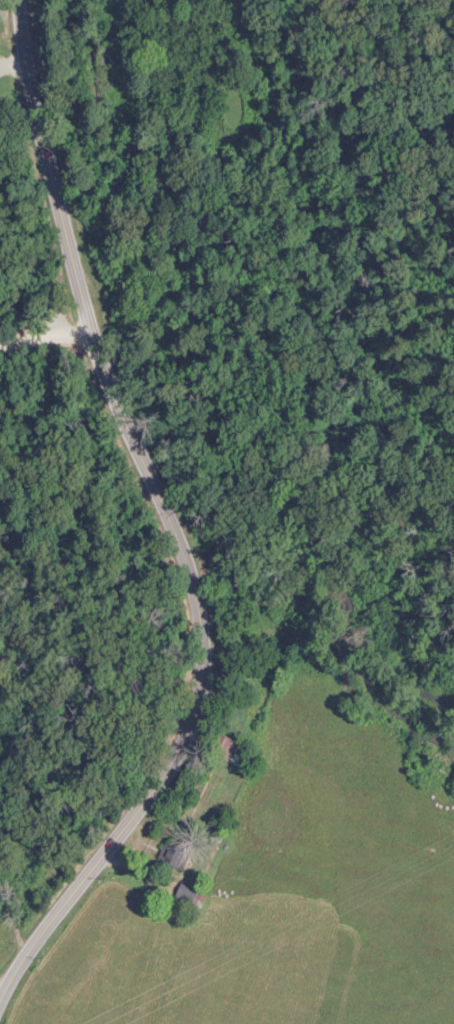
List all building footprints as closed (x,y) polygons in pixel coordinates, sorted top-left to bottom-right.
[(206,754),(236,767),(244,746),(215,734),(206,754)] [(180,870),(187,851),(164,842),(156,860),(180,870)] [(174,896),(190,904),(197,891),(180,883),(174,896)]
